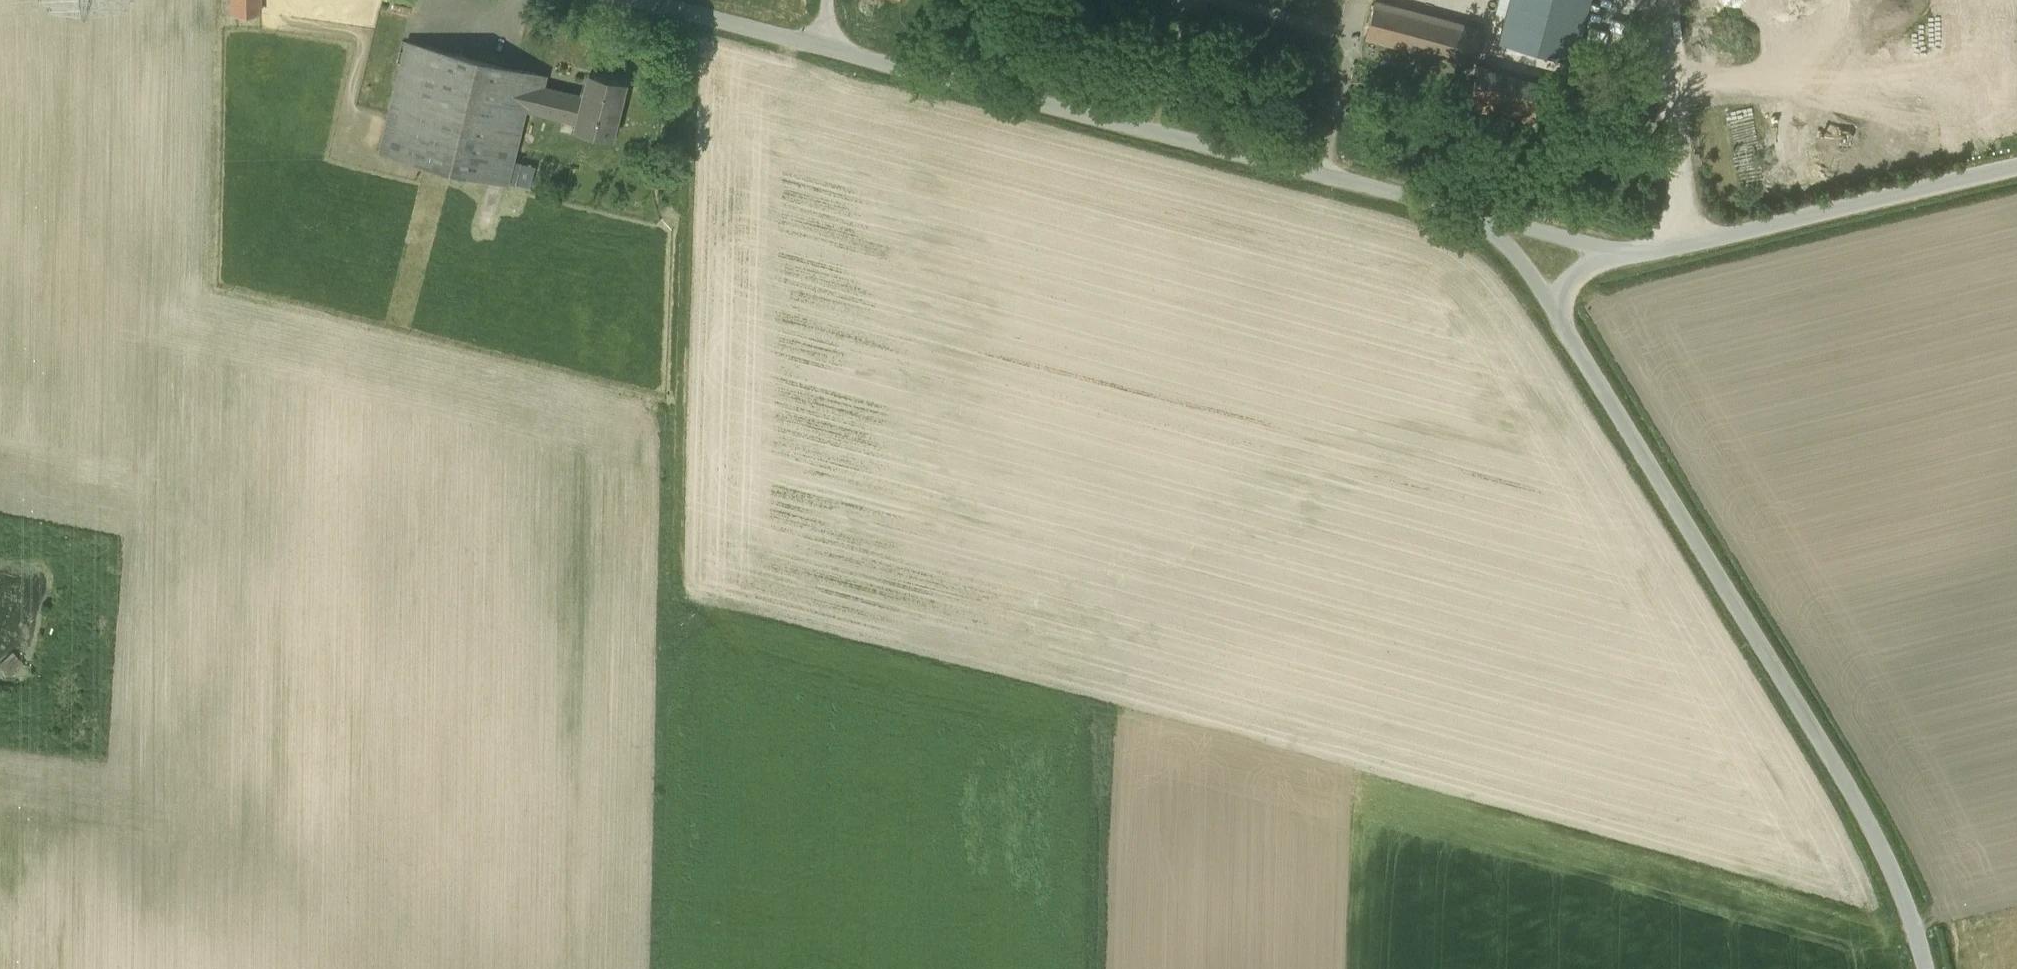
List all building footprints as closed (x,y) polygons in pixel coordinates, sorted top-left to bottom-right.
[(234,13),(260,13),(259,0),(234,0),(234,13)] [(1499,42),(1573,62),(1589,0),(1510,0),(1499,42)] [(1480,30),(1375,3),(1365,35),(1473,64),(1480,30)] [(524,109),(578,122),(584,96),(543,87),(546,73),(408,40),(392,111),(381,152),(506,182),(524,109)] [(590,73),(584,96),(578,122),(576,129),(612,138),(626,82),(590,73)] [(1542,98),(1475,80),(1469,104),(1536,122),(1542,98)]
